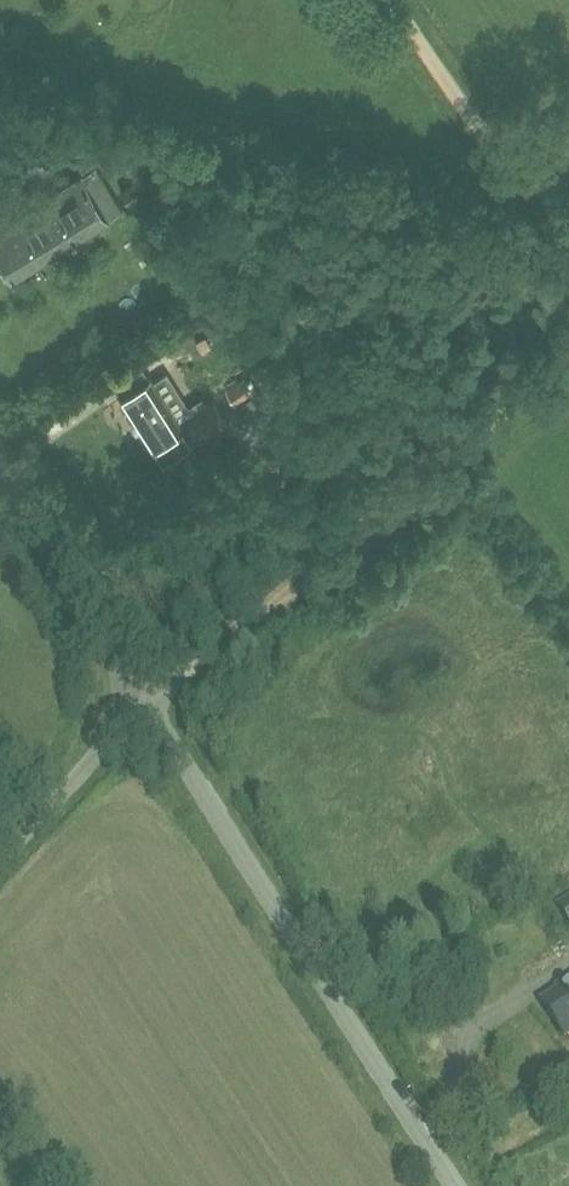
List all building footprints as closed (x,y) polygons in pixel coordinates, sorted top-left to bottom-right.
[(15,275),(123,208),(96,165),(0,225),(0,251),(15,275)] [(121,191),(130,204),(151,191),(142,178),(121,191)] [(221,309),(230,322),(243,313),(234,300),(221,309)] [(152,378),(121,398),(152,447),(153,446),(165,465),(194,447),(182,428),(183,428),(152,378)] [(226,390),(236,405),(254,393),(245,378),(226,390)] [(184,418),(200,443),(229,424),(214,400),(184,418)] [(259,537),(271,528),(262,517),(250,526),(259,537)] [(559,905),(568,920),(568,898),(559,905)] [(544,1003),(565,1035),(568,1033),(568,986),(544,1003)]
